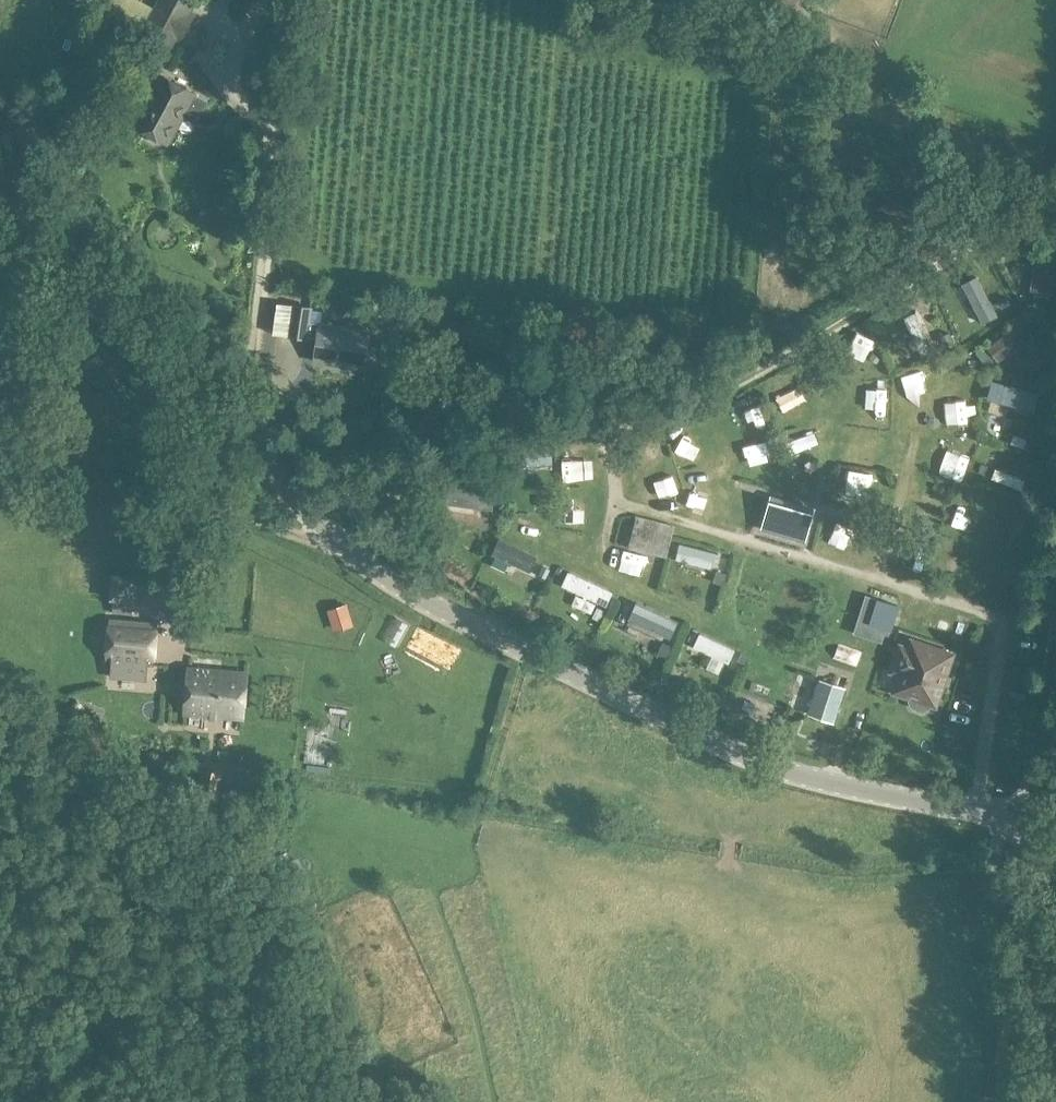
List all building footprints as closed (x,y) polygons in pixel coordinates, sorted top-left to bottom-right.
[(185,11),(190,3),(185,0),(154,0),(137,29),(166,46),(171,37),(174,39),(189,13),(185,11)] [(160,75),(133,125),(168,143),(195,93),(160,75)] [(1052,245),(1033,243),(1028,291),(1047,293),(1052,245)] [(1047,307),(1049,297),(1035,295),(1033,305),(1047,307)] [(998,301),(1002,308),(1010,304),(1007,296),(998,301)] [(309,321),(311,309),(311,308),(308,307),(309,305),(278,300),(272,334),(309,340),(306,359),(364,368),(369,331),(309,321)] [(349,304),(348,313),(347,322),(362,323),(363,306),(349,304)] [(913,311),(901,317),(919,356),(931,350),(913,311)] [(999,362),(1034,336),(1022,321),(988,347),(999,362)] [(851,336),(863,357),(885,345),(872,324),(851,336)] [(950,333),(940,336),(943,345),(953,341),(950,333)] [(993,358),(986,349),(977,355),(985,365),(993,358)] [(880,359),(873,354),(870,358),(877,364),(880,359)] [(773,377),(778,398),(799,393),(793,372),(773,377)] [(883,398),(882,382),(857,383),(858,400),(883,398)] [(989,398),(1028,414),(1033,400),(995,384),(989,398)] [(958,400),(919,394),(917,408),(956,413),(958,400)] [(747,415),(752,433),(774,426),(769,408),(747,415)] [(506,448),(506,467),(552,463),(551,445),(506,448)] [(827,464),(824,449),(801,455),(804,469),(827,464)] [(988,466),(981,463),(978,472),(984,475),(988,466)] [(989,479),(1018,490),(1022,479),(993,468),(989,479)] [(854,470),(855,491),(878,490),(877,469),(854,470)] [(681,472),(659,472),(659,491),(681,490),(681,472)] [(445,506),(489,511),(491,494),(479,493),(480,482),(448,479),(445,506)] [(355,504),(348,489),(338,494),(344,508),(355,504)] [(771,497),(762,528),(804,540),(812,509),(771,497)] [(552,499),(538,499),(538,508),(552,508),(552,499)] [(624,547),(663,558),(672,526),(632,516),(624,547)] [(500,536),(491,551),(529,573),(538,558),(500,536)] [(713,554),(676,544),(672,561),(709,570),(713,554)] [(609,601),(615,586),(567,566),(560,581),(609,601)] [(550,569),(543,567),(540,575),(546,577),(550,569)] [(726,574),(717,572),(715,582),(723,584),(726,574)] [(112,599),(134,600),(136,576),(113,575),(112,599)] [(642,596),(625,615),(655,641),(671,622),(642,596)] [(156,598),(137,600),(138,610),(157,609),(156,598)] [(879,600),(872,622),(889,628),(897,606),(879,600)] [(335,608),(341,628),(353,625),(347,604),(335,608)] [(600,620),(604,611),(598,608),(594,617),(600,620)] [(107,660),(112,660),(111,680),(148,682),(149,663),(155,663),(158,622),(110,619),(107,660)] [(844,643),(865,650),(871,633),(850,626),(844,643)] [(738,660),(744,643),(696,628),(690,645),(738,660)] [(900,645),(892,671),(900,673),(894,691),(910,696),(910,701),(912,705),(915,707),(920,709),(924,709),(928,707),(931,703),(936,705),(953,653),(911,639),(908,648),(900,645)] [(674,647),(664,643),(660,654),(669,658),(674,647)] [(751,656),(743,652),(739,661),(747,664),(751,656)] [(190,668),(186,713),(242,718),(246,673),(190,668)] [(819,679),(809,714),(834,721),(844,687),(819,679)] [(957,714),(950,726),(965,735),(972,723),(957,714)]
